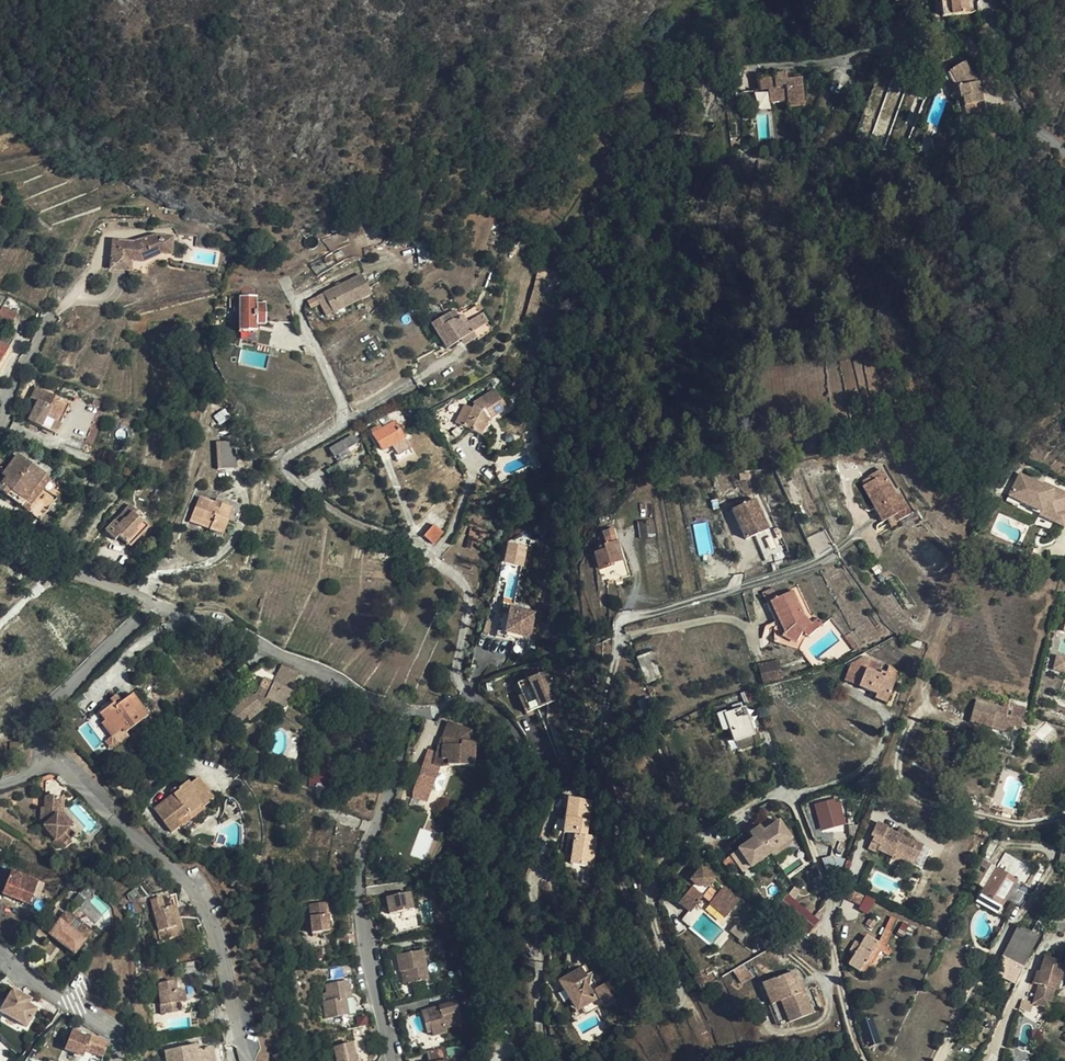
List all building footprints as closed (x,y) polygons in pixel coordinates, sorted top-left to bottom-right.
[(944,14),(969,13),(969,0),(943,0),(944,14)] [(958,84),(957,85),(959,96),(961,95),(966,118),(985,114),(979,89),(976,80),(976,79),(963,59),(948,68),(958,84)] [(951,88),(957,85),(958,84),(948,68),(941,72),(951,88)] [(770,102),(787,101),(790,101),(793,108),(804,107),(802,79),(787,80),(786,75),(759,77),(760,90),(769,90),(770,102)] [(976,80),(979,89),(985,88),(982,78),(976,79),(976,80)] [(931,155),(942,151),(940,138),(929,140),(931,155)] [(138,242),(143,253),(152,249),(164,249),(164,231),(148,229),(125,238),(105,236),(104,241),(138,242)] [(135,257),(143,253),(138,242),(104,241),(104,255),(125,257),(135,257)] [(124,267),(125,257),(104,255),(103,265),(124,267)] [(368,290),(358,270),(320,290),(330,310),(368,290)] [(330,310),(320,290),(314,293),(324,313),(330,310)] [(286,301),(254,301),(254,294),(236,294),(236,330),(254,330),(254,323),(254,321),(263,321),(290,321),(290,309),(286,301)] [(20,302),(8,296),(3,305),(17,313),(20,302)] [(17,313),(3,305),(0,310),(0,318),(11,324),(17,313)] [(430,323),(445,348),(473,332),(478,340),(490,332),(474,306),(461,314),(462,315),(457,318),(453,321),(448,312),(430,323)] [(452,310),(448,312),(453,321),(457,318),(452,310)] [(8,349),(0,343),(0,362),(8,349)] [(898,370),(894,357),(885,360),(890,373),(898,370)] [(35,406),(43,390),(36,387),(29,403),(35,406)] [(491,418),(507,408),(495,389),(473,403),(475,405),(473,408),(466,405),(456,422),(480,435),(490,417),(491,418)] [(66,402),(43,390),(35,406),(28,421),(55,434),(60,424),(57,423),(66,402)] [(70,404),(66,402),(57,423),(60,424),(70,404)] [(392,447),(394,450),(406,443),(395,422),(382,429),(380,425),(372,430),(374,434),(373,434),(383,452),(392,447)] [(334,457),(357,443),(353,435),(329,449),(334,457)] [(236,468),(234,440),(216,441),(218,469),(236,468)] [(406,443),(394,450),(399,458),(411,452),(406,443)] [(534,447),(541,466),(549,463),(541,444),(534,447)] [(3,475),(0,479),(3,482),(0,486),(0,489),(7,494),(10,490),(19,497),(15,501),(22,506),(45,475),(18,454),(5,472),(9,474),(7,478),(3,475)] [(865,481),(867,484),(885,475),(882,469),(870,475),(871,477),(865,481)] [(1019,472),(1008,494),(1021,500),(1041,510),(1039,513),(1063,525),(1064,521),(1064,511),(1064,510),(1064,508),(1064,492),(1053,486),(1052,489),(1019,472)] [(885,475),(867,484),(864,486),(884,522),(895,515),(909,508),(901,493),(897,495),(885,475)] [(10,490),(7,494),(15,501),(19,497),(10,490)] [(1006,499),(1019,505),(1021,500),(1008,494),(1006,499)] [(215,502),(214,502),(199,496),(192,515),(212,523),(209,528),(223,534),(233,509),(226,506),(221,504),(219,509),(214,507),(215,502)] [(216,499),(214,502),(215,502),(214,507),(219,509),(221,504),(226,506),(227,503),(216,499)] [(754,500),(730,511),(744,540),(768,529),(754,500)] [(120,538),(127,544),(138,531),(136,530),(143,522),(136,516),(139,512),(130,506),(107,533),(116,542),(120,538)] [(909,508),(895,515),(898,520),(912,513),(909,508)] [(212,523),(192,515),(190,520),(209,528),(212,523)] [(652,521),(638,523),(641,539),(654,537),(652,521)] [(138,531),(127,544),(131,547),(149,527),(143,522),(136,530),(138,531)] [(443,532),(434,524),(423,536),(433,544),(443,532)] [(778,527),(773,529),(784,555),(789,553),(778,527)] [(469,536),(476,537),(478,530),(471,528),(469,536)] [(474,549),(476,537),(469,536),(466,547),(474,549)] [(594,554),(600,570),(613,566),(612,562),(616,561),(621,559),(616,541),(598,547),(600,553),(594,554)] [(528,548),(506,544),(503,564),(525,568),(528,548)] [(763,592),(768,602),(777,598),(773,588),(763,592)] [(777,598),(768,602),(767,603),(778,625),(774,627),(774,641),(799,649),(806,636),(802,631),(811,623),(805,615),(793,590),(777,598)] [(539,612),(510,607),(505,638),(534,643),(539,612)] [(802,631),(806,636),(807,637),(823,623),(818,617),(811,623),(802,631)] [(922,641),(911,638),(911,639),(909,644),(921,647),(922,641)] [(651,654),(636,660),(645,685),(660,680),(651,654)] [(1053,668),(1064,670),(1064,656),(1056,654),(1053,668)] [(859,686),(870,659),(863,656),(851,664),(845,680),(859,686)] [(763,683),(781,678),(776,659),(758,664),(763,683)] [(882,663),(870,659),(859,686),(876,694),(874,699),(886,703),(895,680),(894,679),(885,676),(878,673),(882,663)] [(282,664),(274,682),(291,690),(300,673),(282,664)] [(890,665),(885,676),(894,679),(898,672),(890,665)] [(551,672),(518,685),(529,714),(563,701),(551,672)] [(249,720),(264,708),(260,703),(266,698),(276,703),(284,707),(292,691),(291,690),(274,682),(265,677),(257,694),(254,696),(250,691),(228,709),(239,722),(246,717),(249,720)] [(759,700),(755,688),(741,692),(745,705),(759,700)] [(148,717),(132,695),(122,702),(118,696),(111,700),(113,704),(101,713),(99,710),(86,719),(109,750),(128,736),(126,733),(148,717)] [(976,715),(996,720),(999,711),(1010,714),(1013,704),(982,695),(976,715)] [(260,703),(264,708),(266,711),(276,703),(266,698),(260,703)] [(727,709),(729,714),(745,708),(743,704),(727,709)] [(745,708),(729,714),(726,714),(725,712),(717,714),(722,730),(731,727),(736,740),(754,733),(748,716),(745,708)] [(999,711),(996,720),(1008,724),(1010,714),(999,711)] [(676,727),(700,715),(698,712),(675,723),(676,727)] [(754,733),(736,740),(738,748),(761,740),(751,715),(748,716),(754,733)] [(413,796),(428,801),(432,789),(440,768),(440,766),(450,766),(453,766),(475,766),(476,742),(472,742),(473,731),(450,723),(443,739),(444,739),(442,754),(437,753),(429,750),(414,791),(413,796)] [(7,756),(20,756),(19,745),(7,745),(7,756)] [(674,763),(669,750),(661,754),(665,767),(674,763)] [(308,779),(328,781),(329,767),(322,766),(322,769),(320,769),(320,772),(309,771),(308,779)] [(439,792),(447,770),(440,768),(432,789),(439,792)] [(172,831),(181,823),(179,819),(186,813),(189,815),(190,814),(202,805),(203,807),(214,798),(198,778),(191,784),(188,781),(178,788),(179,790),(154,809),(172,831)] [(584,840),(575,838),(571,864),(593,867),(597,836),(587,834),(592,801),(568,797),(563,832),(575,834),(584,835),(584,840)] [(839,797),(814,803),(820,830),(846,824),(839,797)] [(62,813),(63,801),(48,800),(46,821),(46,830),(58,844),(62,841),(67,847),(77,839),(71,833),(59,818),(59,813),(62,813)] [(67,801),(63,801),(62,813),(59,813),(59,818),(71,833),(76,829),(66,816),(67,801)] [(204,809),(203,807),(202,805),(190,814),(193,818),(204,809)] [(179,819),(181,823),(184,826),(193,818),(190,814),(189,815),(186,813),(179,819)] [(754,839),(740,850),(752,867),(792,838),(780,821),(765,832),(761,826),(750,834),(754,839)] [(977,833),(980,827),(971,824),(969,829),(977,833)] [(904,836),(896,833),(887,828),(882,838),(875,834),(867,849),(874,853),(876,850),(892,858),(893,855),(894,851),(915,861),(923,845),(904,836)] [(899,828),(896,833),(904,836),(906,832),(899,828)] [(894,851),(893,855),(913,866),(915,861),(894,851)] [(984,888),(980,893),(1001,907),(1017,880),(1026,885),(1035,870),(1006,852),(993,873),(984,888)] [(823,858),(826,870),(834,869),(831,856),(823,858)] [(703,867),(698,872),(692,880),(695,882),(690,888),(683,896),(695,906),(704,896),(727,916),(741,900),(725,886),(719,893),(709,884),(714,877),(703,867)] [(692,880),(698,872),(694,868),(683,881),(690,888),(695,882),(692,880)] [(976,882),(984,888),(993,873),(985,868),(976,882)] [(22,885),(8,879),(0,899),(0,902),(26,912),(31,901),(18,895),(22,885)] [(36,890),(22,885),(18,895),(31,901),(36,890)] [(806,935),(819,921),(789,893),(776,907),(806,935)] [(1001,907),(980,893),(976,901),(994,912),(997,914),(1001,907)] [(869,914),(874,899),(864,895),(858,910),(869,914)] [(690,911),(695,906),(683,896),(679,901),(690,911)] [(413,898),(416,914),(421,913),(418,897),(413,898)] [(391,911),(393,919),(416,914),(413,898),(390,903),(390,904),(391,911)] [(154,946),(166,944),(164,934),(169,933),(166,913),(158,914),(157,904),(146,906),(154,946)] [(314,942),(331,940),(328,911),(311,913),(314,942)] [(164,934),(166,944),(177,942),(172,912),(166,913),(169,933),(164,934)] [(872,930),(877,923),(871,918),(865,925),(872,930)] [(65,921),(52,936),(62,944),(61,946),(66,950),(68,949),(78,957),(91,941),(65,921)] [(1018,927),(1004,957),(1023,967),(1024,968),(1038,936),(1018,927)] [(62,944),(52,936),(48,942),(74,962),(78,957),(68,949),(66,950),(61,946),(62,944)] [(859,973),(860,972),(867,962),(879,944),(867,936),(861,946),(855,955),(849,966),(859,973)] [(850,952),(855,955),(861,946),(856,942),(850,952)] [(867,962),(871,965),(877,956),(883,960),(888,956),(891,950),(880,943),(879,944),(867,962)] [(429,956),(402,962),(406,978),(412,977),(415,989),(435,985),(429,956)] [(1004,957),(996,972),(1014,983),(1023,967),(1004,957)] [(1046,959),(1041,974),(1038,985),(1041,986),(1043,987),(1041,1006),(1049,1009),(1063,965),(1046,959)] [(864,975),(871,965),(867,962),(860,972),(864,975)] [(582,967),(563,978),(575,998),(583,1009),(590,1005),(595,1012),(602,1007),(591,988),(585,979),(588,977),(587,975),(582,967)] [(594,971),(587,975),(588,977),(585,979),(591,988),(594,971)] [(799,981),(795,971),(763,982),(772,1004),(782,1000),(790,1021),(814,1013),(805,991),(803,991),(799,981)] [(575,998),(563,978),(558,981),(570,1001),(575,998)] [(616,1000),(605,983),(595,989),(606,1006),(616,1000)] [(176,996),(175,987),(159,989),(163,1019),(184,1017),(182,1008),(181,995),(176,996)] [(180,987),(175,987),(176,996),(181,995),(185,994),(180,987)] [(332,1028),(354,1024),(350,1003),(354,1002),(353,997),(352,989),(326,994),(332,1028)] [(350,1003),(354,1024),(361,1023),(356,997),(353,997),(354,1002),(350,1003)] [(28,1006),(19,1000),(4,1022),(31,1040),(42,1024),(34,1018),(25,1011),(28,1006)] [(590,1005),(583,1009),(587,1016),(595,1012),(590,1005)] [(37,1013),(28,1006),(25,1011),(34,1018),(37,1013)] [(463,1008),(432,1017),(439,1038),(441,1043),(454,1039),(453,1034),(469,1029),(463,1008)] [(439,1038),(432,1017),(427,1019),(434,1040),(439,1038)] [(864,1045),(879,1043),(875,1017),(860,1019),(864,1045)] [(110,1053),(90,1045),(89,1048),(71,1041),(65,1057),(74,1060),(85,1060),(86,1059),(90,1060),(107,1060),(110,1053)] [(357,1050),(337,1054),(339,1060),(360,1060),(357,1050)] [(216,1054),(200,1057),(198,1053),(169,1059),(169,1060),(218,1060),(216,1054)]
